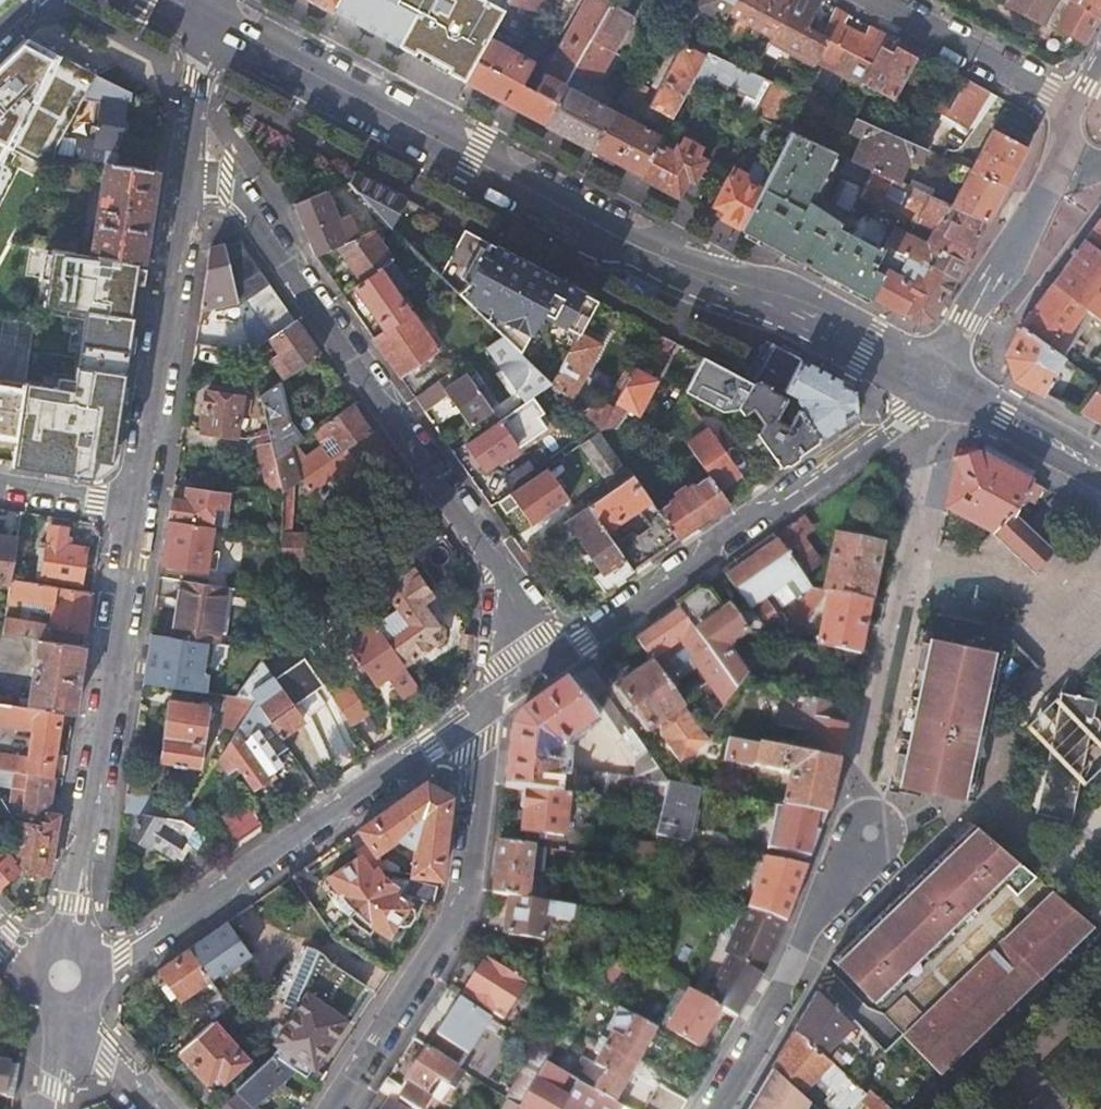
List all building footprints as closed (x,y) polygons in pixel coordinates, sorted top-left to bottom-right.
[(331,12),(338,0),(310,0),(331,12)] [(331,12),(396,46),(416,9),(412,7),(415,1),(414,0),(338,0),(331,12)] [(396,46),(463,82),(488,39),(496,24),(504,11),(483,0),(414,0),(415,1),(412,7),(416,9),(396,46)] [(613,2),(608,0),(583,0),(535,91),(523,84),(534,63),(488,39),(463,82),(543,124),(611,4),(613,2)] [(496,24),(520,37),(539,0),(510,0),(496,24)] [(696,7),(724,20),(728,13),(735,0),(700,0),(696,7)] [(773,37),(793,0),(735,0),(728,13),(737,17),(773,37)] [(773,37),(818,61),(829,40),(821,35),(807,27),(821,1),(820,0),(793,0),(773,37)] [(1083,44),(1093,26),(1099,15),(1072,0),(1009,0),(1006,5),(1043,25),(1045,21),(1057,27),(1056,29),(1083,44)] [(1099,15),(1100,11),(1100,0),(1072,0),(1099,15)] [(611,4),(543,124),(591,150),(613,111),(600,104),(583,95),(591,82),(595,84),(634,16),(611,4)] [(829,40),(818,61),(844,75),(855,55),(863,59),(878,31),(870,27),(864,38),(843,26),(849,16),(836,9),(821,35),(829,40)] [(728,13),(724,20),(734,25),(737,17),(728,13)] [(35,26),(0,61),(0,262),(9,244),(52,251),(55,238),(74,242),(73,248),(90,251),(104,163),(73,158),(55,156),(63,139),(107,56),(35,26)] [(855,55),(844,75),(862,85),(862,87),(880,97),(884,92),(893,98),(917,53),(878,31),(863,59),(855,55)] [(672,118),(685,93),(707,53),(708,50),(689,40),(686,45),(683,44),(650,106),(672,118)] [(753,116),(753,114),(771,81),(761,77),(754,74),(707,53),(685,93),(696,98),(701,90),(709,95),(716,82),(744,95),(739,109),(753,116)] [(754,74),(761,77),(767,65),(761,61),(754,74)] [(104,163),(114,165),(124,106),(118,105),(118,101),(129,103),(130,94),(96,77),(83,101),(94,103),(100,104),(96,128),(90,127),(87,142),(77,141),(73,158),(104,163)] [(753,114),(766,120),(784,87),(771,81),(753,114)] [(982,100),(960,88),(949,109),(935,102),(932,110),(966,128),(982,100)] [(863,138),(852,160),(872,168),(900,180),(909,158),(926,164),(928,160),(924,157),(927,150),(827,106),(821,119),(863,138)] [(613,111),(591,150),(640,176),(661,138),(661,137),(647,129),(650,123),(646,120),(641,126),(613,111)] [(971,170),(1006,185),(1031,140),(996,122),(992,129),(993,130),(975,163),(971,170)] [(740,229),(793,257),(846,157),(791,132),(761,188),(740,229)] [(661,138),(640,176),(696,206),(709,182),(696,175),(701,166),(697,157),(676,146),(672,154),(668,152),(672,144),(661,138)] [(77,141),(63,139),(55,156),(73,158),(77,141)] [(846,157),(793,257),(810,267),(869,298),(883,273),(872,268),(884,245),(893,228),(851,210),(858,196),(872,168),(852,160),(846,157)] [(971,170),(975,163),(962,157),(959,164),(971,170)] [(155,172),(114,165),(104,163),(90,251),(73,248),(74,242),(55,238),(52,251),(141,265),(155,172)] [(721,219),(740,229),(761,188),(744,179),(747,175),(734,168),(714,205),(725,210),(721,219)] [(900,180),(872,168),(858,196),(919,224),(920,223),(934,196),(931,195),(908,184),(900,180)] [(952,204),(987,220),(1006,185),(971,170),(952,204)] [(354,173),(347,184),(387,228),(403,199),(354,173)] [(908,184),(931,195),(934,188),(911,178),(908,184)] [(326,193),(294,205),(309,241),(341,229),(326,193)] [(935,229),(949,203),(934,196),(920,223),(935,229)] [(922,261),(956,278),(987,220),(952,204),(949,203),(935,229),(928,243),(893,228),(884,245),(895,251),(907,257),(920,264),(922,261)] [(1092,234),(1086,241),(1100,252),(1100,221),(1092,234)] [(380,231),(338,247),(361,282),(391,263),(393,261),(380,244),(386,240),(380,231)] [(450,262),(436,253),(429,267),(449,287),(476,238),(466,232),(450,262)] [(595,301),(476,238),(449,287),(503,338),(552,384),(578,333),(595,301)] [(1086,241),(1062,274),(1053,286),(1086,311),(1096,318),(1100,322),(1100,252),(1086,241)] [(239,243),(224,247),(237,303),(243,333),(249,354),(268,341),(278,355),(271,361),(285,380),(318,356),(239,243)] [(872,268),(883,273),(885,269),(895,251),(884,245),(872,268)] [(237,303),(224,247),(209,251),(200,311),(237,303)] [(883,273),(869,298),(918,324),(933,319),(956,278),(922,261),(920,264),(907,257),(897,276),(885,269),(883,273)] [(391,263),(361,282),(353,288),(385,332),(410,314),(396,294),(408,286),(391,263)] [(1086,311),(1053,286),(1037,308),(1021,329),(1052,352),(1065,335),(1075,343),(1080,337),(1070,329),(1086,311)] [(1070,329),(1080,337),(1096,318),(1086,311),(1070,329)] [(410,314),(385,332),(373,339),(400,378),(439,352),(411,313),(410,314)] [(1052,352),(1021,329),(1006,357),(1014,380),(1025,386),(1043,396),(1062,359),(1052,352)] [(249,354),(243,333),(227,330),(224,350),(249,354)] [(601,345),(578,333),(552,384),(601,430),(612,409),(593,399),(589,405),(572,396),(601,345)] [(673,341),(658,333),(644,359),(659,367),(673,341)] [(1065,335),(1052,352),(1062,359),(1075,343),(1065,335)] [(552,384),(503,338),(486,350),(523,403),(552,384)] [(758,433),(780,466),(854,414),(853,387),(777,346),(740,407),(744,413),(754,407),(765,423),(758,433)] [(656,380),(633,368),(612,409),(601,430),(615,428),(628,409),(636,414),(656,380)] [(445,391),(439,382),(415,398),(425,412),(448,396),(469,426),(490,412),(483,402),(492,396),(480,380),(472,385),(466,377),(445,391)] [(15,441),(23,385),(0,382),(0,438),(15,441)] [(289,422),(279,383),(259,397),(270,443),(274,460),(291,448),(302,439),(289,422)] [(1099,387),(1084,412),(1100,421),(1100,388),(1099,387)] [(210,390),(207,390),(201,433),(236,438),(242,400),(209,395),(210,390)] [(352,404),(322,424),(341,452),(370,430),(352,404)] [(498,421),(466,443),(484,470),(516,448),(498,421)] [(341,452),(303,479),(308,484),(305,486),(310,494),(342,471),(347,478),(359,469),(364,476),(390,459),(370,430),(341,452)] [(738,473),(707,430),(687,445),(709,475),(719,488),(721,486),(724,490),(731,485),(728,481),(738,473)] [(274,460),(270,443),(257,446),(268,492),(282,494),(274,460)] [(291,448),(274,460),(282,494),(291,487),(301,480),(291,448)] [(977,453),(956,460),(949,497),(947,504),(963,512),(960,517),(966,521),(969,516),(994,530),(992,533),(1035,575),(1057,552),(1030,527),(1039,512),(1023,503),(1025,499),(1035,504),(1043,488),(977,453)] [(520,466),(482,493),(491,506),(499,501),(530,479),(520,466)] [(530,479),(499,501),(506,512),(516,504),(532,525),(514,538),(523,550),(545,535),(536,523),(549,514),(550,515),(561,507),(537,475),(530,479)] [(632,475),(588,506),(605,530),(638,507),(652,526),(638,535),(632,531),(614,543),(633,570),(678,539),(658,511),(632,475)] [(669,503),(658,511),(678,539),(729,503),(719,488),(709,475),(695,485),(693,484),(687,488),(685,485),(674,493),(675,497),(669,501),(669,503)] [(291,487),(282,494),(280,560),(305,561),(306,534),(290,533),(291,487)] [(208,492),(186,489),(183,501),(171,500),(168,520),(210,527),(213,505),(207,504),(208,492)] [(588,506),(566,520),(601,570),(595,576),(604,590),(633,570),(614,543),(605,530),(588,506)] [(828,592),(871,601),(888,519),(872,511),(870,522),(867,535),(867,536),(874,538),(873,543),(836,535),(824,591),(828,592)] [(802,517),(774,538),(803,578),(816,568),(818,560),(800,535),(810,528),(802,517)] [(212,527),(210,527),(168,520),(161,566),(206,572),(212,527)] [(867,535),(870,522),(858,520),(856,533),(867,535)] [(65,531),(49,528),(46,545),(40,544),(39,550),(44,550),(40,580),(81,586),(86,551),(63,547),(65,531)] [(746,605),(764,631),(772,641),(774,638),(782,627),(778,621),(783,617),(780,613),(775,617),(765,604),(761,606),(759,603),(784,584),(794,598),(810,588),(803,578),(774,538),(724,573),(746,605)] [(0,539),(0,584),(9,585),(10,581),(17,542),(0,539)] [(396,570),(380,581),(398,608),(374,625),(402,666),(438,642),(438,630),(421,604),(428,599),(430,594),(416,574),(410,573),(402,578),(396,570)] [(2,634),(38,640),(84,647),(92,593),(10,581),(9,585),(2,634)] [(224,587),(178,581),(169,639),(196,643),(216,645),(224,587)] [(782,627),(774,638),(790,641),(824,591),(810,588),(782,627)] [(679,612),(735,691),(740,684),(745,677),(729,655),(732,643),(746,634),(756,636),(764,631),(746,605),(734,614),(729,607),(722,611),(708,592),(699,591),(676,607),(679,612)] [(817,645),(860,653),(871,601),(828,592),(817,645)] [(636,642),(652,665),(702,736),(703,734),(735,691),(679,612),(636,642)] [(889,779),(975,797),(996,697),(1030,664),(995,628),(925,614),(889,779)] [(374,684),(402,666),(374,625),(347,644),(374,684)] [(196,643),(169,639),(150,636),(144,677),(190,684),(196,643)] [(73,716),(84,647),(38,640),(29,702),(20,701),(19,708),(61,714),(73,716)] [(302,722),(260,663),(236,697),(254,700),(280,737),(302,722)] [(702,736),(652,665),(633,678),(627,669),(610,681),(646,732),(661,722),(660,735),(679,763),(708,744),(707,742),(713,736),(703,734),(702,736)] [(609,690),(591,666),(578,675),(595,699),(604,692),(605,693),(609,690)] [(842,670),(841,677),(848,678),(849,671),(842,670)] [(832,688),(852,692),(854,680),(848,678),(841,677),(835,675),(832,688)] [(667,782),(605,693),(604,692),(595,699),(621,736),(620,738),(636,762),(633,778),(555,769),(557,749),(593,724),(565,684),(520,716),(515,723),(511,730),(504,790),(526,793),(570,798),(662,809),(667,782)] [(1060,692),(1036,813),(1072,820),(1080,779),(1085,782),(1100,765),(1100,746),(1086,745),(1089,731),(1091,732),(1092,731),(1094,731),(1095,730),(1097,728),(1098,726),(1099,723),(1099,721),(1098,719),(1096,717),(1092,714),(1095,699),(1060,692)] [(799,730),(795,753),(837,762),(848,708),(787,694),(780,726),(799,730)] [(254,700),(236,697),(229,696),(223,732),(234,734),(236,731),(254,700)] [(11,707),(12,698),(0,697),(0,705),(11,707)] [(287,748),(280,737),(254,700),(236,731),(269,780),(271,782),(275,779),(271,772),(281,765),(275,756),(287,748)] [(210,708),(169,702),(159,763),(172,766),(172,764),(186,766),(186,768),(202,770),(210,708)] [(368,722),(354,703),(341,711),(359,734),(367,729),(368,722)] [(0,705),(0,725),(32,729),(28,759),(0,755),(0,771),(31,776),(52,779),(61,714),(19,708),(11,707),(0,705)] [(252,791),(269,780),(236,731),(234,734),(218,759),(226,772),(235,765),(252,791)] [(795,753),(728,739),(724,761),(754,767),(754,765),(791,773),(783,807),(825,816),(826,814),(837,762),(795,753)] [(63,780),(52,779),(31,776),(24,818),(17,817),(11,852),(20,871),(48,876),(63,780)] [(698,789),(667,782),(662,809),(657,836),(688,842),(698,789)] [(425,783),(358,829),(368,844),(375,853),(396,838),(398,844),(409,850),(415,850),(412,875),(440,878),(449,798),(425,783)] [(570,798),(526,793),(522,833),(564,838),(570,798)] [(262,824),(246,801),(218,821),(234,844),(262,824)] [(181,820),(144,815),(131,836),(147,846),(150,843),(174,858),(175,856),(182,859),(190,847),(184,843),(193,828),(181,820)] [(973,825),(833,959),(875,1002),(1001,879),(1018,895),(1035,876),(973,825)] [(375,853),(368,844),(357,852),(360,858),(328,878),(342,898),(337,900),(342,910),(350,915),(354,911),(385,880),(379,871),(384,867),(375,853)] [(533,848),(498,844),(492,896),(512,899),(527,901),(533,848)] [(0,855),(0,889),(20,871),(11,852),(3,859),(0,855)] [(787,921),(806,867),(765,858),(749,908),(787,921)] [(387,877),(385,880),(354,911),(362,920),(388,937),(397,923),(402,927),(411,926),(416,917),(413,909),(409,906),(410,903),(405,901),(406,895),(420,899),(418,912),(428,916),(437,887),(387,877)] [(1093,926),(1053,892),(903,1034),(941,1074),(1093,926)] [(527,901),(512,899),(506,935),(545,941),(547,920),(571,924),(573,908),(527,901)] [(777,948),(787,921),(749,908),(747,908),(726,954),(729,956),(763,974),(777,948)] [(230,915),(192,941),(217,976),(254,950),(230,915)] [(346,943),(340,940),(337,944),(342,948),(346,943)] [(188,949),(158,969),(180,1001),(210,981),(188,949)] [(392,973),(364,955),(351,977),(377,994),(392,973)] [(738,1017),(763,974),(729,956),(706,999),(722,1008),(738,1017)] [(530,987),(486,959),(463,993),(503,1020),(523,989),(528,992),(530,987)] [(700,1047),(722,1008),(706,999),(682,986),(680,992),(687,997),(669,1030),(700,1047)] [(877,1050),(817,990),(793,1029),(850,1080),(871,1089),(873,1086),(857,1071),(877,1050)] [(344,1021),(305,996),(274,1042),(312,1069),(344,1021)] [(466,1055),(490,1020),(459,1000),(437,1035),(466,1055)] [(636,1067),(656,1030),(635,1018),(623,1038),(613,1032),(608,1040),(601,1038),(597,1045),(636,1067)] [(246,1059),(213,1022),(179,1052),(207,1083),(218,1073),(225,1082),(246,1063),(254,1072),(272,1056),(261,1043),(247,1055),(249,1057),(246,1059)] [(793,1029),(772,1066),(802,1092),(817,1075),(837,1093),(830,1100),(840,1108),(853,1108),(862,1099),(873,1108),(882,1108),(888,1103),(871,1089),(850,1080),(793,1029)] [(567,1049),(558,1044),(549,1057),(546,1062),(555,1067),(567,1049)] [(597,1045),(593,1052),(600,1056),(595,1065),(606,1071),(595,1090),(627,1108),(683,1108),(687,1102),(634,1071),(636,1067),(597,1045)] [(465,1072),(428,1048),(404,1083),(410,1087),(406,1092),(401,1088),(388,1079),(379,1092),(391,1100),(397,1104),(400,1100),(414,1108),(424,1108),(431,1099),(424,1095),(436,1079),(442,1082),(446,1085),(447,1084),(454,1089),(465,1072)] [(272,1056),(254,1072),(238,1087),(241,1091),(222,1108),(260,1108),(254,1102),(278,1082),(283,1086),(294,1069),(272,1056)] [(18,1065),(0,1062),(0,1094),(13,1096),(18,1065)] [(555,1067),(546,1062),(518,1108),(627,1108),(595,1090),(555,1067)] [(772,1066),(746,1108),(804,1108),(809,1101),(802,1092),(772,1066)] [(431,1099),(442,1082),(436,1079),(424,1095),(431,1099)] [(410,1087),(404,1083),(401,1088),(406,1092),(410,1087)] [(397,1104),(391,1100),(384,1108),(404,1108),(397,1104)]
